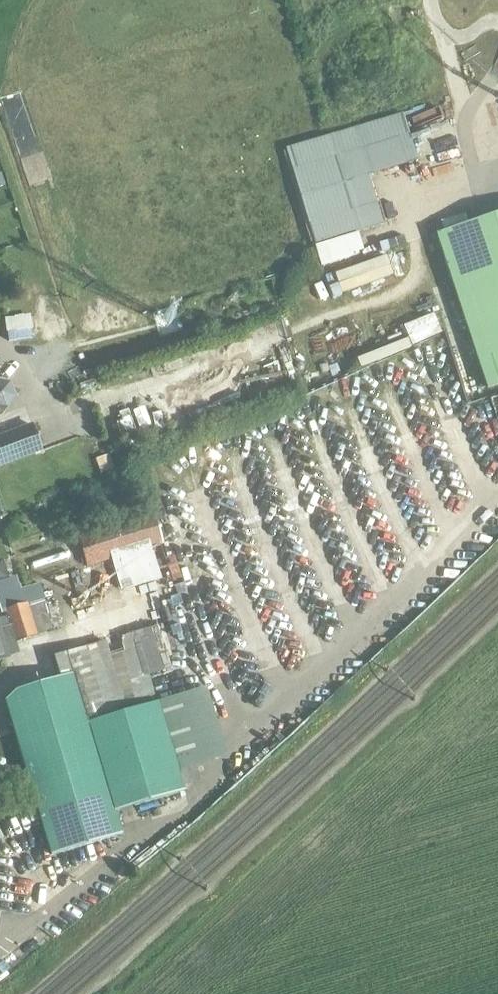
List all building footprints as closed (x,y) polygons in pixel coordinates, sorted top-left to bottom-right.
[(38,140),(21,90),(0,97),(0,105),(1,105),(15,147),(38,140)] [(487,388),(497,384),(497,216),(437,236),(487,388)] [(9,336),(24,326),(13,308),(0,316),(0,322),(9,336)] [(43,332),(22,342),(28,354),(49,344),(43,332)] [(0,415),(15,396),(10,381),(0,380),(0,415)] [(0,437),(0,466),(40,451),(31,426),(0,437)] [(154,511),(77,535),(88,568),(113,560),(110,551),(150,539),(152,547),(164,544),(154,511)] [(155,578),(174,575),(170,553),(152,556),(155,578)] [(85,578),(92,603),(102,600),(95,575),(85,578)] [(159,606),(180,603),(177,584),(157,586),(159,606)] [(45,599),(29,603),(38,634),(55,630),(45,599)] [(38,634),(29,603),(5,610),(15,643),(39,636),(38,634)] [(154,608),(130,615),(132,623),(156,616),(154,608)] [(1,628),(0,626),(0,660),(13,657),(4,627),(1,628)] [(119,637),(96,644),(117,715),(158,702),(149,673),(162,670),(152,635),(131,641),(130,638),(120,640),(119,637)] [(21,696),(5,701),(51,856),(122,834),(115,811),(184,790),(158,702),(117,715),(96,644),(54,656),(60,677),(19,689),(21,696)] [(169,667),(200,663),(198,646),(181,647),(182,652),(168,654),(169,667)] [(24,957),(38,945),(30,936),(16,948),(24,957)]
